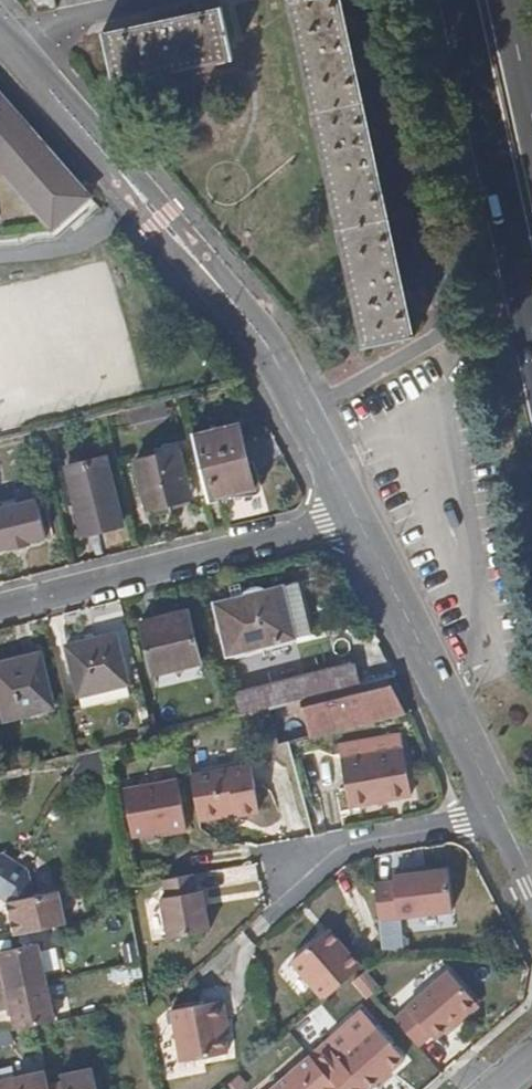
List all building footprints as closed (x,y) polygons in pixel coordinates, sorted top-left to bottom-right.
[(34,12),(98,0),(32,0),(34,12)] [(331,0),(280,0),(350,345),(400,335),(331,0)] [(227,56),(218,7),(101,30),(110,81),(182,66),(227,56)] [(371,53),(363,16),(351,18),(359,56),(371,53)] [(49,226),(52,229),(92,198),(0,94),(0,171),(49,226)] [(254,488),(239,423),(194,434),(210,499),(254,488)] [(191,497),(181,450),(137,461),(148,506),(167,502),(169,506),(174,505),(174,501),(191,497)] [(122,525),(107,460),(69,470),(85,534),(122,525)] [(40,497),(0,507),(0,548),(11,545),(12,547),(32,542),(32,540),(49,536),(40,497)] [(306,634),(292,579),(210,599),(221,653),(306,634)] [(202,662),(188,609),(135,622),(149,675),(202,662)] [(127,683),(113,633),(63,645),(76,695),(127,683)] [(40,655),(0,664),(0,693),(6,717),(52,707),(40,655)] [(304,675),(310,694),(354,683),(348,664),(304,675)] [(310,694),(305,696),(267,705),(277,743),(288,741),(401,712),(385,675),(354,683),(310,694)] [(238,713),(267,705),(305,696),(299,676),(232,692),(238,713)] [(410,793),(403,747),(340,757),(349,805),(410,793)] [(259,809),(250,760),(191,771),(199,814),(236,807),(237,813),(259,809)] [(187,827),(177,777),(124,787),(132,833),(172,826),(173,830),(187,827)] [(237,813),(236,807),(199,814),(200,820),(237,813)] [(14,858),(1,850),(0,850),(0,880),(14,858)] [(0,880),(0,897),(6,901),(12,931),(63,920),(57,889),(32,894),(27,866),(14,858),(0,880)] [(451,909),(446,868),(392,874),(392,880),(373,882),(377,917),(451,909)] [(193,887),(190,870),(159,876),(163,893),(157,894),(165,936),(206,928),(198,887),(193,887)] [(363,963),(330,926),(294,958),(326,996),(356,970),(363,963)] [(46,978),(37,938),(0,946),(0,961),(2,969),(0,970),(0,988),(46,978)] [(111,981),(141,976),(139,962),(109,966),(111,981)] [(478,1000),(450,967),(394,1015),(418,1043),(431,1032),(436,1037),(452,1024),(450,1021),(457,1015),(460,1017),(478,1000)] [(363,998),(379,988),(368,970),(352,979),(363,998)] [(46,978),(0,988),(0,1007),(10,1004),(14,1025),(36,1021),(54,1017),(46,978)] [(224,1017),(221,1000),(170,1010),(182,1079),(228,1070),(222,1037),(218,1019),(224,1017)] [(341,1087),(343,1088),(365,1088),(405,1055),(364,1006),(311,1051),(315,1056),(327,1070),(341,1087)] [(228,1036),(224,1017),(218,1019),(222,1037),(228,1036)] [(8,1027),(0,1029),(0,1047),(13,1043),(8,1027)] [(341,1087),(327,1070),(315,1056),(278,1088),(338,1088),(341,1087)] [(50,1088),(97,1088),(90,1060),(60,1067),(61,1075),(48,1078),(50,1088)] [(48,1078),(45,1065),(0,1075),(0,1079),(2,1088),(50,1088),(48,1078)]
